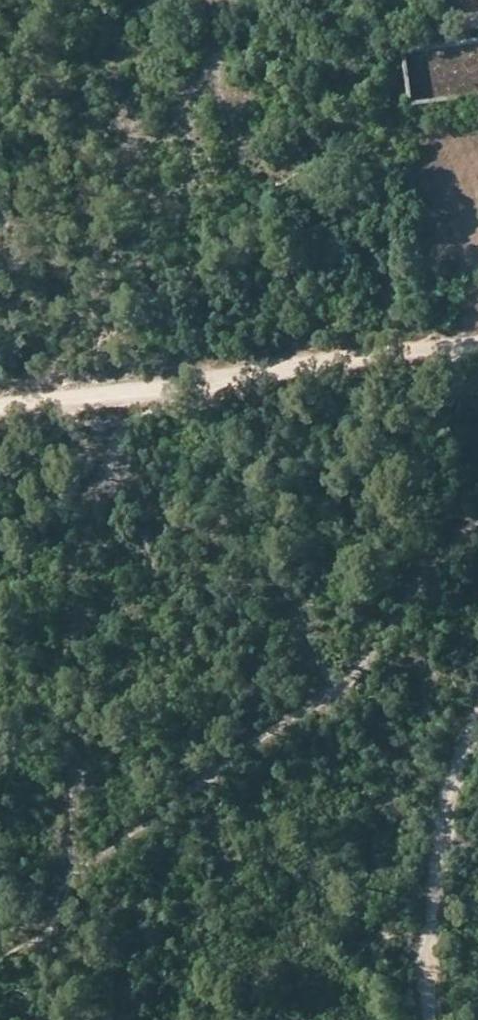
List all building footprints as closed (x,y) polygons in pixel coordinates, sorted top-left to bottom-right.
[(402,56),(411,111),(477,100),(477,43),(402,56)]
